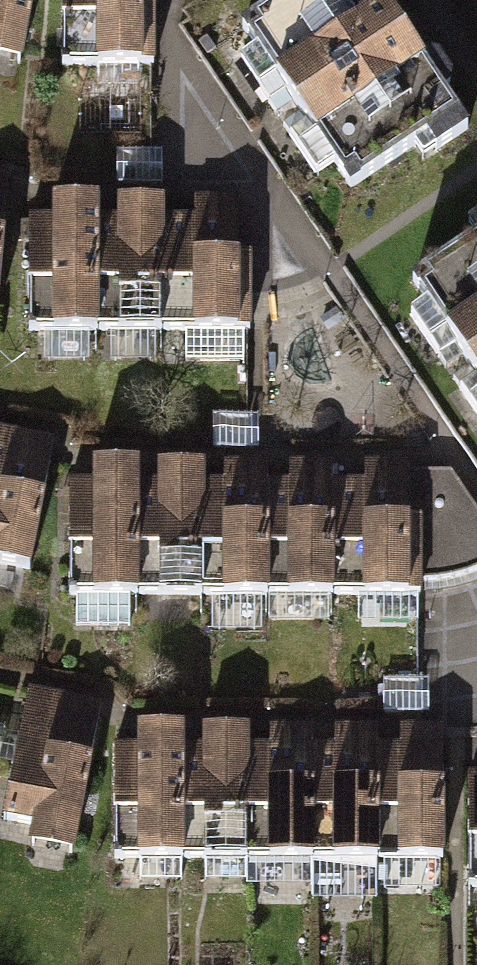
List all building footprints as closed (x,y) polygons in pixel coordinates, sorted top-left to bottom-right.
[(23,56),(33,0),(0,0),(0,51),(23,56)] [(57,72),(143,73),(144,0),(58,0),(57,72)] [(217,20),(331,178),(451,92),(384,0),(245,0),(217,20)] [(0,176),(0,277),(11,177),(0,176)] [(63,200),(22,201),(23,342),(245,340),(243,199),(207,199),(131,200),(63,200)] [(395,271),(476,392),(476,215),(395,271)] [(0,432),(0,574),(17,577),(41,439),(0,432)] [(105,465),(72,466),(73,604),(410,601),(409,462),(376,463),(301,463),(237,464),(168,465),(105,465)] [(8,690),(0,731),(0,832),(69,846),(96,707),(8,690)] [(150,735),(113,735),(114,880),(431,877),(429,732),(405,732),(352,733),(279,734),(217,734),(150,735)] [(464,761),(465,904),(476,904),(476,760),(464,761)]
